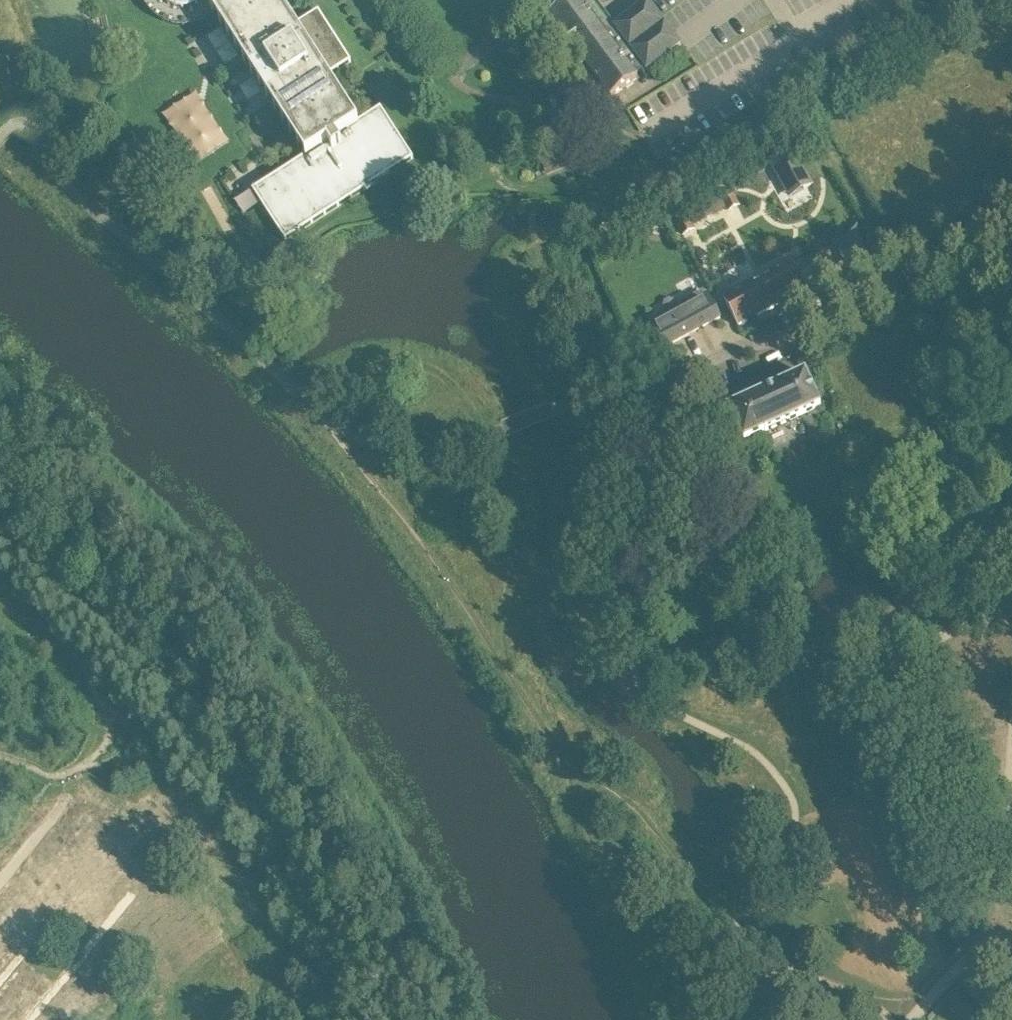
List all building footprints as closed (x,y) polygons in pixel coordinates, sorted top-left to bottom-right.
[(147,7),(150,10),(152,13),(156,16),(159,18),(162,20),(165,22),(168,23),(174,24),(177,25),(180,25),(184,25),(187,25),(191,24),(194,23),(197,22),(200,21),(204,19),(213,13),(306,159),(253,190),(285,240),(412,158),(381,109),(358,123),(328,76),(351,61),(319,11),(295,25),(279,0),(143,0),(147,7)] [(681,46),(648,1),(613,26),(615,29),(607,36),(580,0),(570,0),(549,16),(580,57),(571,64),(601,104),(638,77),(636,75),(645,68),(647,71),(681,46)] [(792,150),(771,161),(783,182),(786,180),(793,194),(804,188),(804,189),(812,185),(792,150)] [(731,188),(674,221),(683,236),(694,230),(692,225),(726,206),(729,211),(741,205),(731,188)] [(723,297),(729,309),(739,326),(806,290),(790,260),(723,297)] [(708,295),(649,327),(662,350),(720,318),(708,295)] [(821,406),(814,392),(806,374),(728,409),(743,441),(821,406)]
